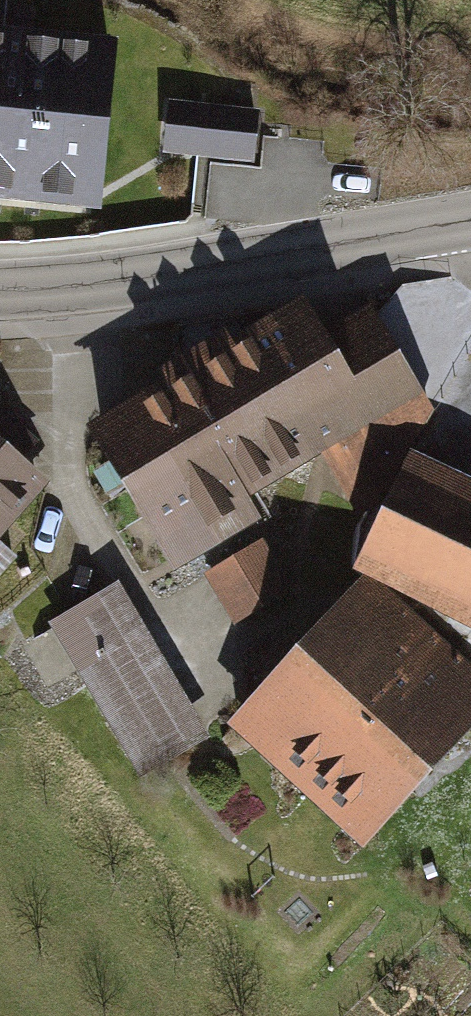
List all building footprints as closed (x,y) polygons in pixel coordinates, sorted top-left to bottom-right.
[(107,215),(120,49),(0,40),(0,206),(107,215)] [(233,112),(172,106),(168,156),(259,164),(263,115),(233,112)] [(301,296),(78,429),(166,575),(247,526),(233,505),(322,451),(371,532),(417,443),(431,418),(366,310),(325,335),(301,296)] [(43,483),(16,459),(37,436),(0,403),(0,532),(43,483)] [(470,617),(470,471),(417,443),(371,532),(357,558),(365,562),(405,583),(470,617)] [(299,592),(267,539),(207,575),(239,628),(299,592)] [(14,556),(0,544),(0,572),(14,556)] [(218,722),(365,856),(470,741),(470,643),(405,583),(365,562),(218,722)] [(208,753),(119,597),(50,636),(140,792),(208,753)]
